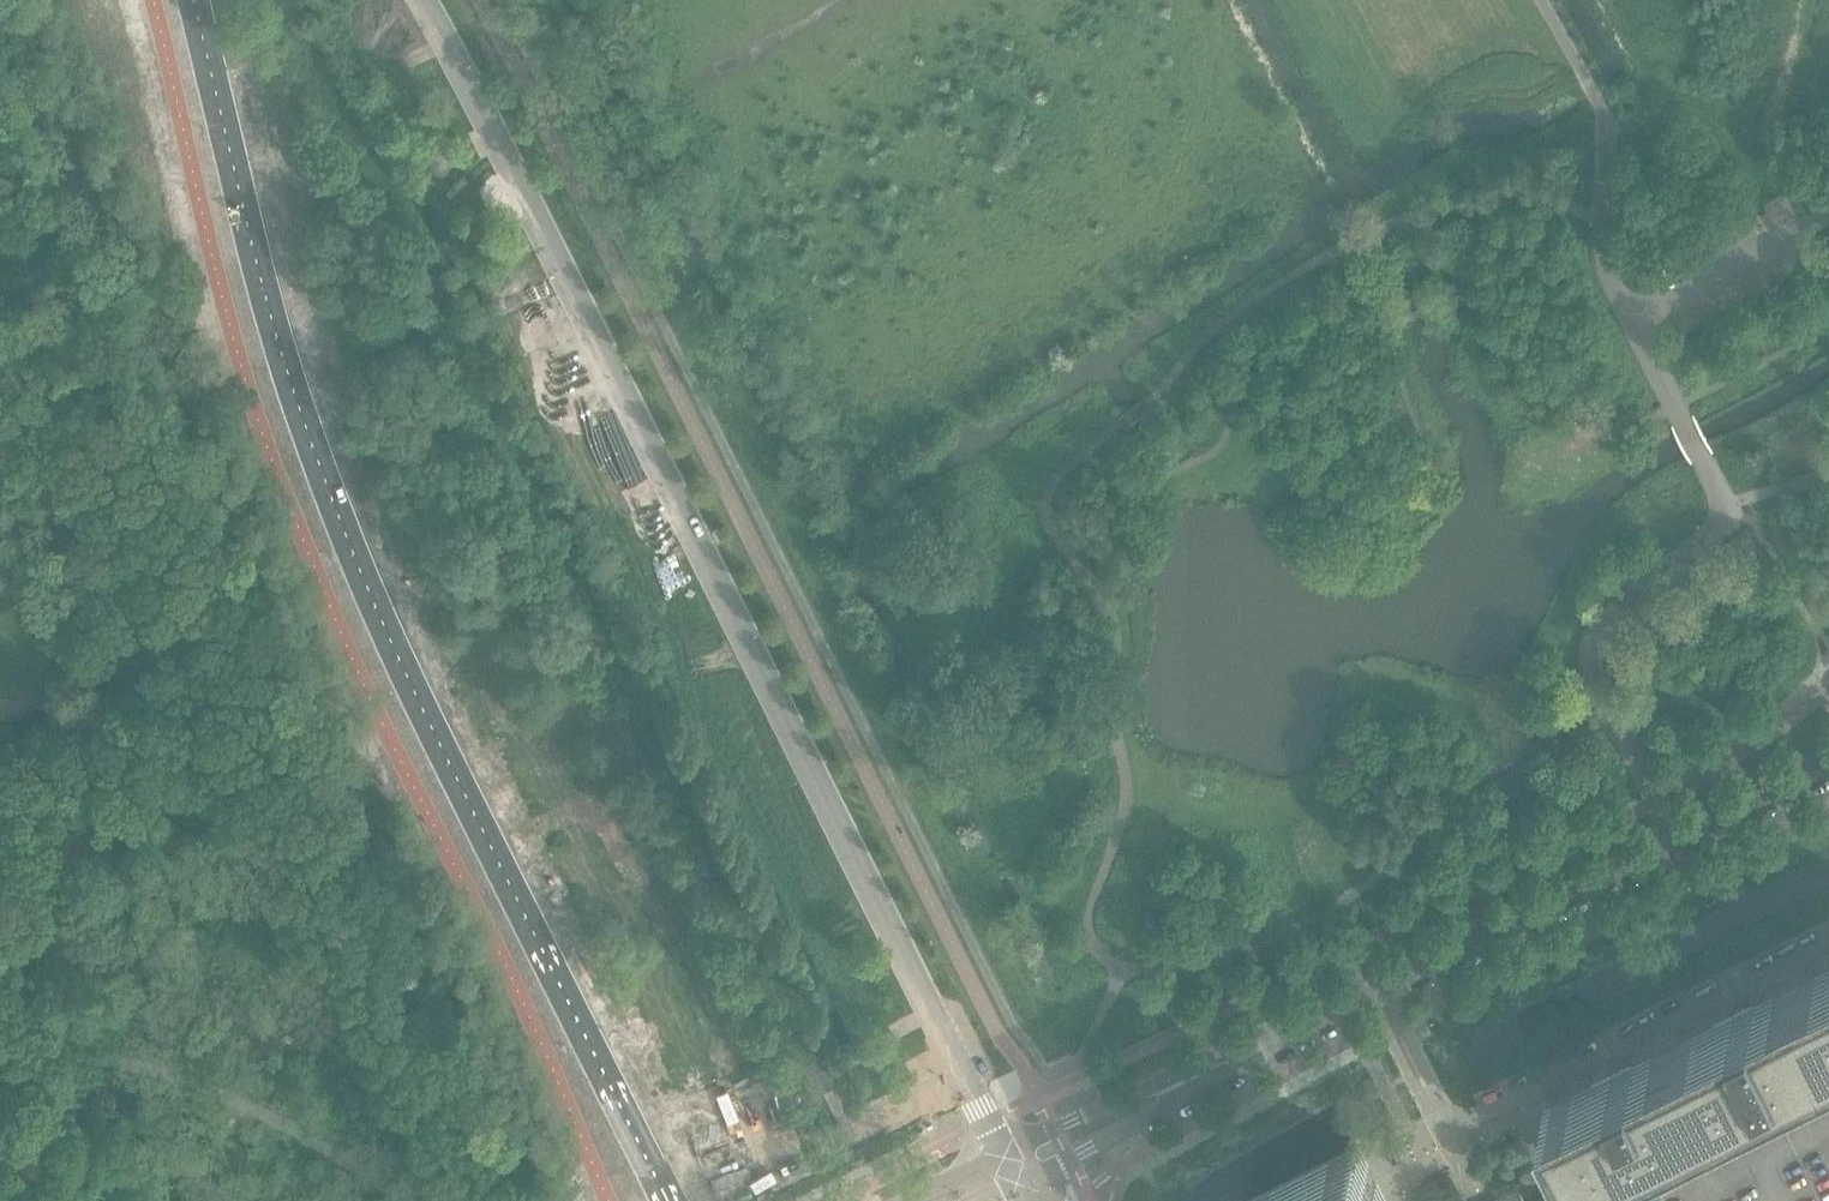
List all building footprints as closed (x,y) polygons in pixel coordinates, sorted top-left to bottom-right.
[(1746,1092),(1828,1051),(1828,967),(1544,1107),(1577,1175),(1746,1092)] [(1749,1098),(1740,1102),(1735,1093),(1630,1144),(1658,1200),(1828,1200),(1828,1046),(1744,1088),(1746,1092),(1749,1098)] [(1387,1199),(1360,1144),(1246,1200),(1383,1200),(1387,1199)] [(1519,1189),(1495,1200),(1525,1200),(1519,1189)]
